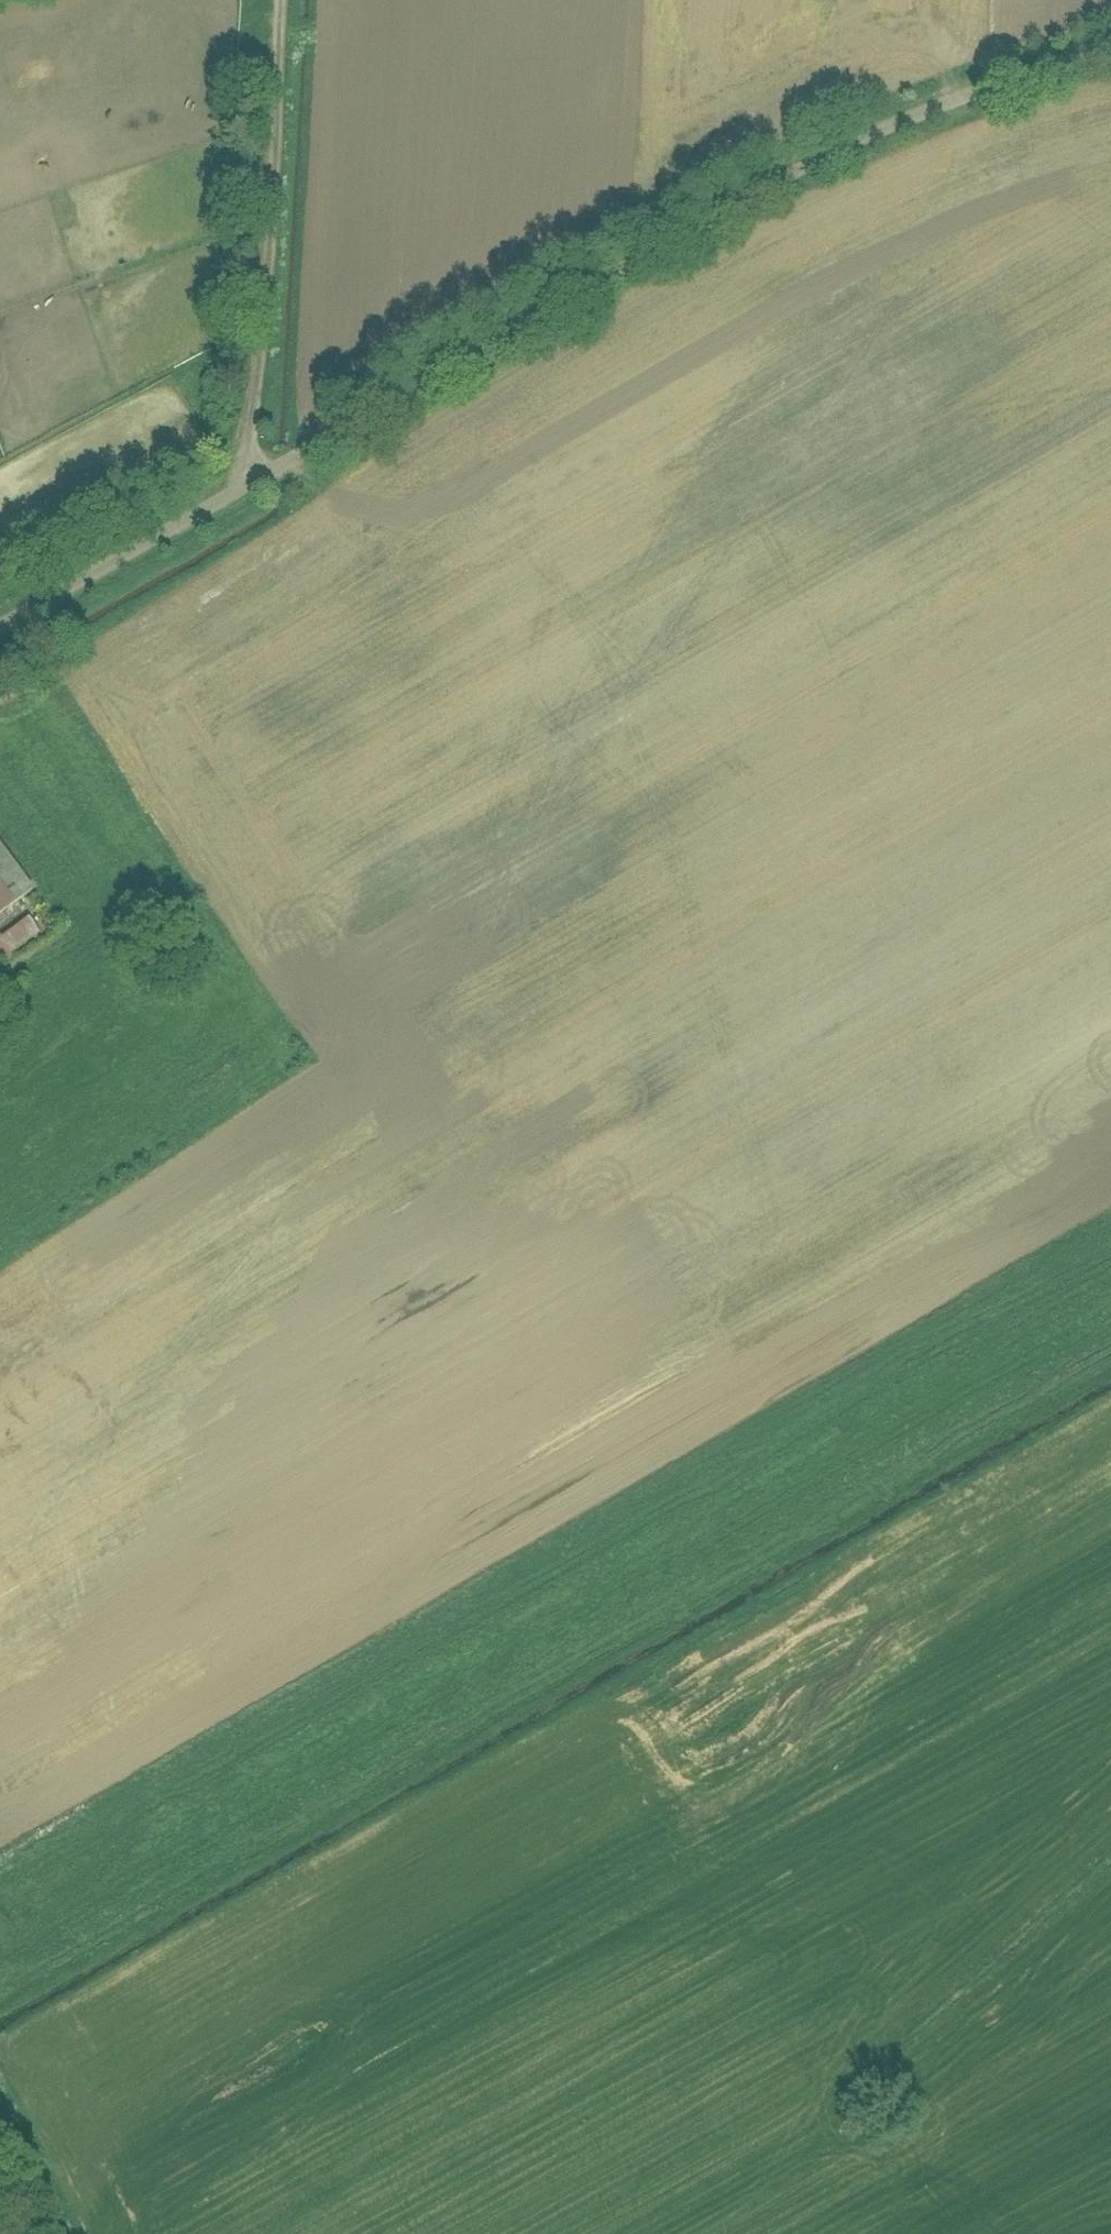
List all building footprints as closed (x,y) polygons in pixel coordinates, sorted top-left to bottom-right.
[(0,842),(0,911),(32,889),(0,842)]
